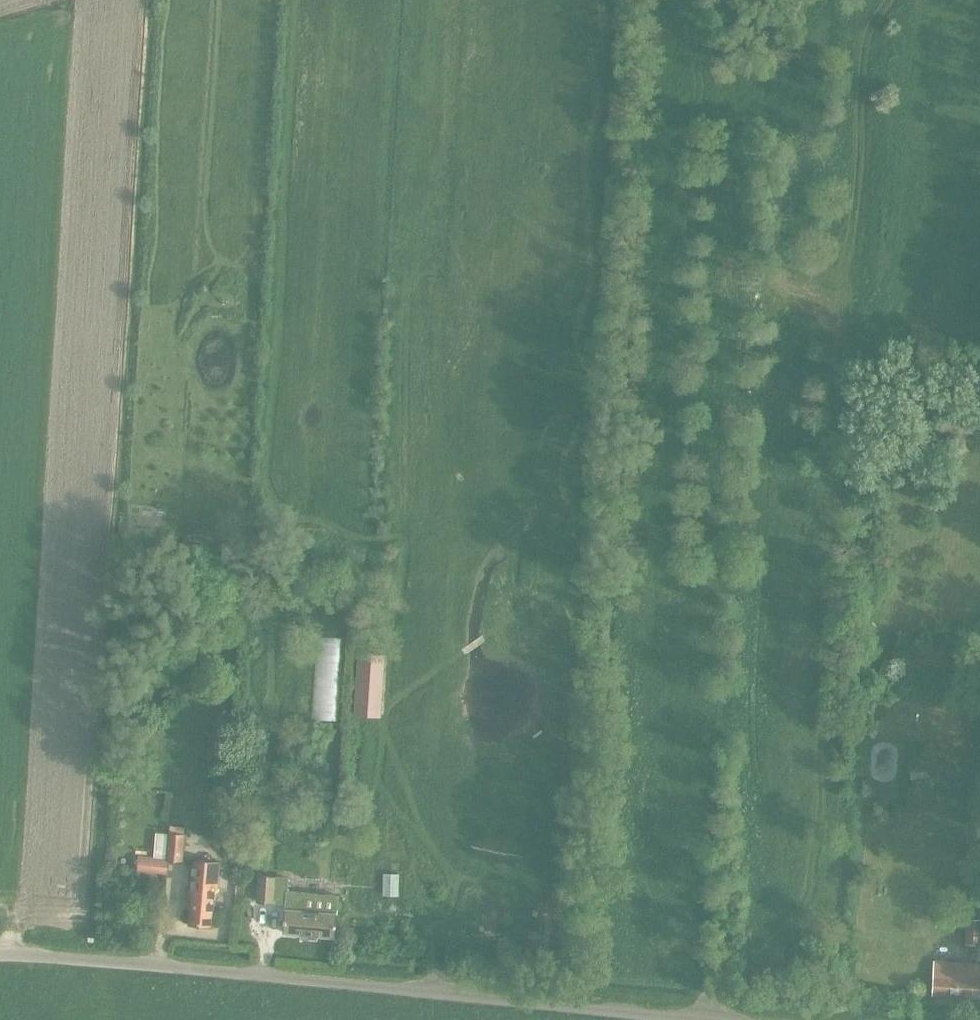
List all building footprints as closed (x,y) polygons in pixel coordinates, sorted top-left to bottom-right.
[(185,543),(185,560),(199,560),(200,544),(185,543)] [(383,654),(357,652),(353,714),(379,716),(383,654)] [(119,775),(118,790),(131,791),(131,776),(119,775)] [(166,858),(182,859),(184,834),(169,832),(166,858)] [(137,869),(167,873),(169,859),(138,855),(137,869)] [(188,922),(211,925),(216,861),(194,859),(188,922)] [(398,873),(383,873),(383,894),(397,894),(398,873)] [(257,900),(273,901),(275,876),(259,875),(257,900)] [(282,931),(334,935),(338,894),(286,890),(282,931)] [(979,942),(979,917),(967,917),(965,941),(979,942)] [(979,995),(979,962),(937,959),(934,958),(931,991),(979,995)]
